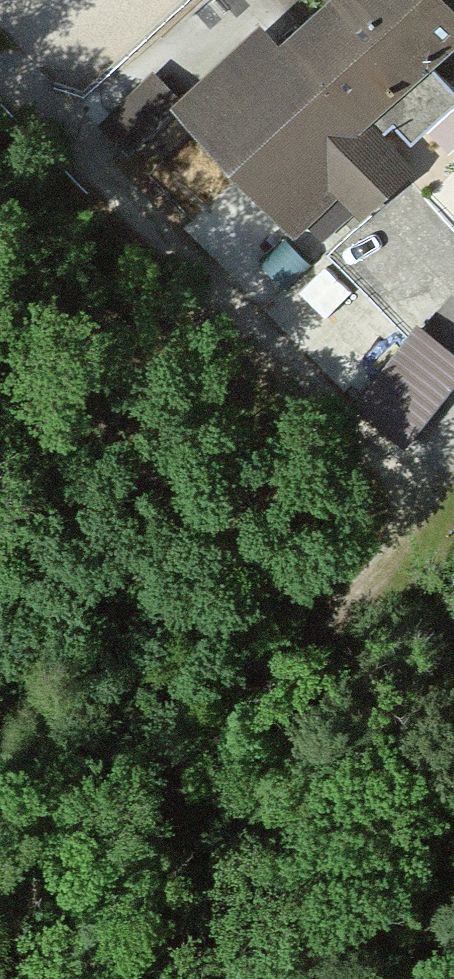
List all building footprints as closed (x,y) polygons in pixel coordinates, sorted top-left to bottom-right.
[(429,0),(351,0),(279,69),(257,46),(189,111),(317,245),(351,212),(362,224),(412,176),(379,141),(393,127),(412,146),(453,105),(453,99),(425,68),(453,40),(453,27),(429,0)] [(351,392),(404,435),(453,375),(453,343),(418,313),(351,392)]
